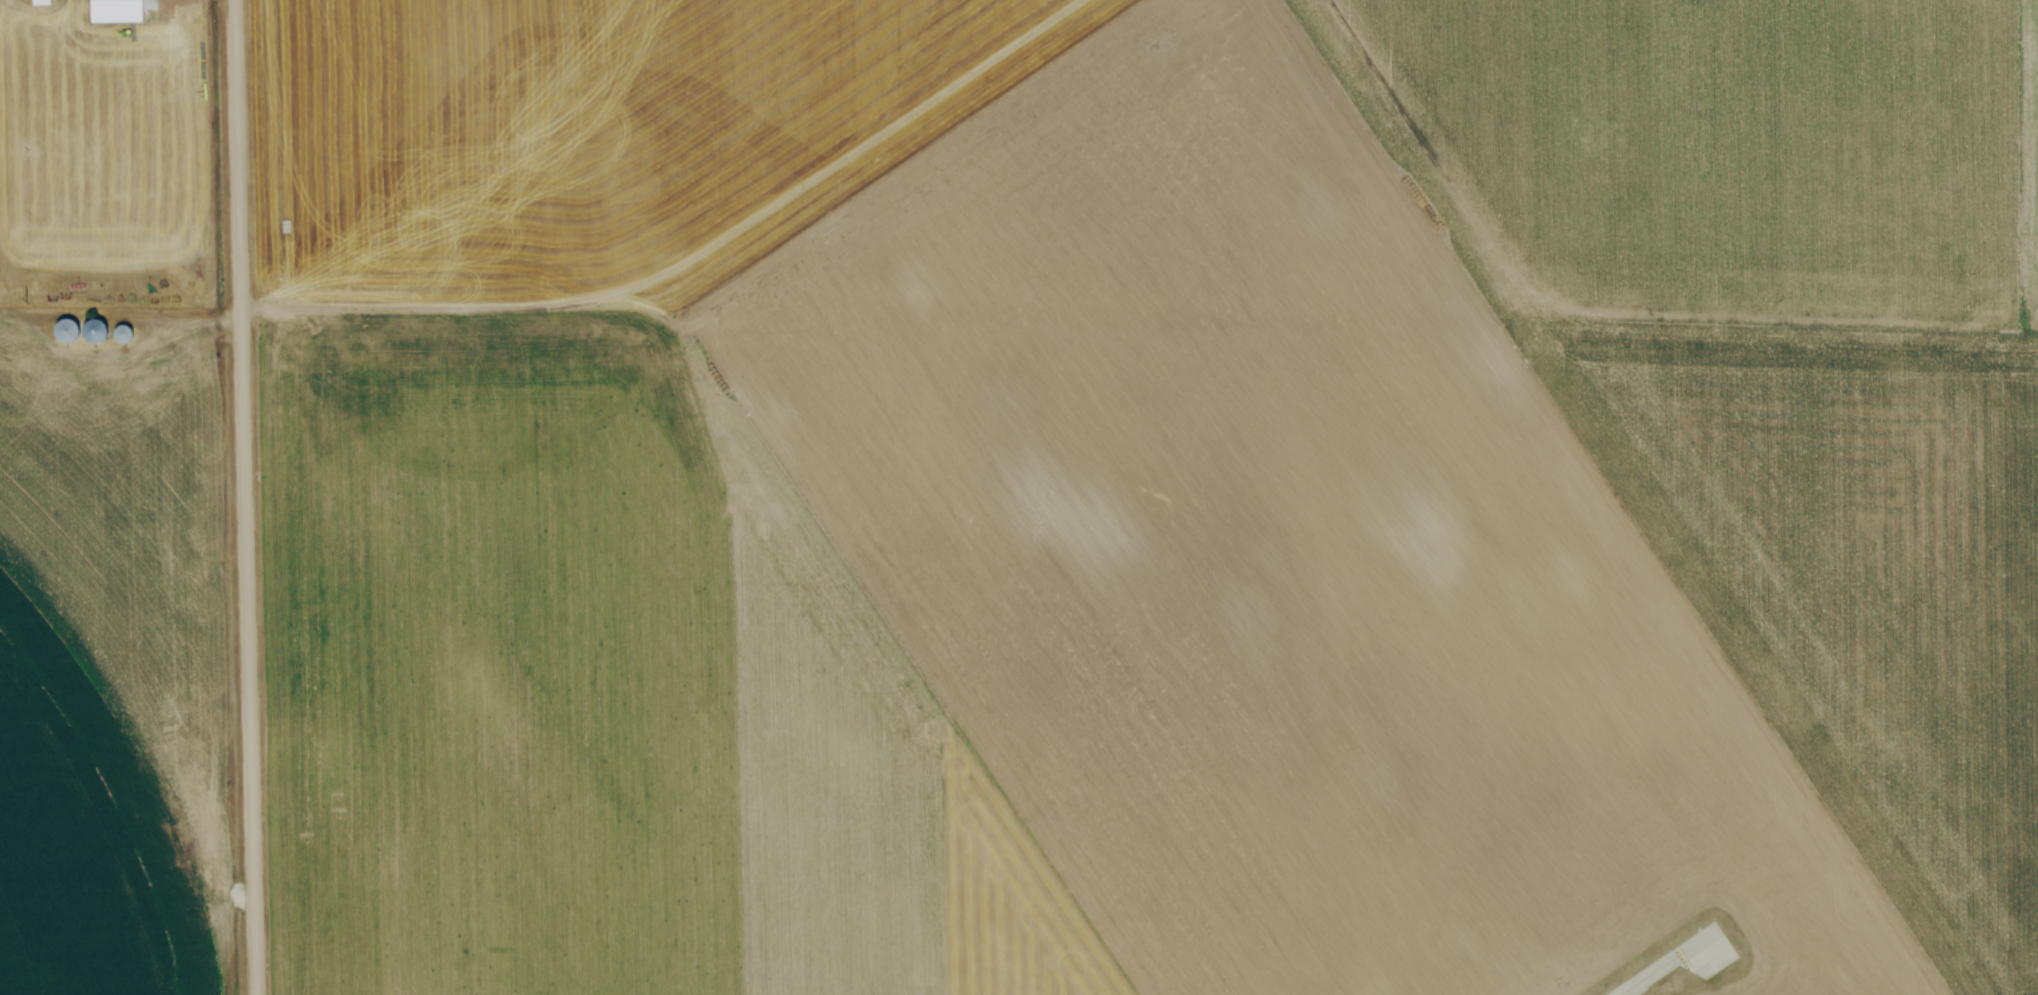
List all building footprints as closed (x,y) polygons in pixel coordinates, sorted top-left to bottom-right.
[(97,319),(89,337),(104,345),(113,327),(97,319)] [(75,320),(59,324),(64,344),(81,339),(75,320)]
